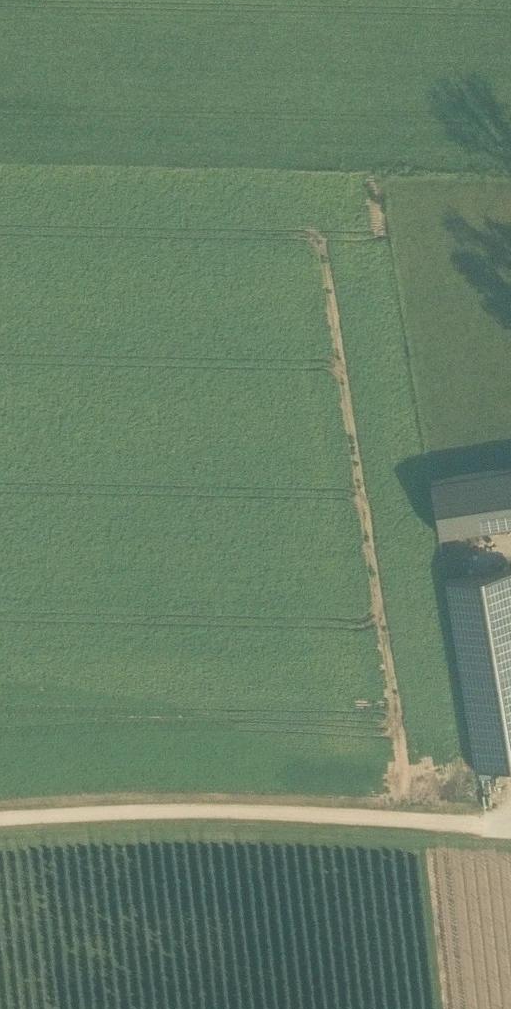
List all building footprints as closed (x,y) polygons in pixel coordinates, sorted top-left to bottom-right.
[(448,580),(478,770),(510,765),(510,570),(448,580)]
